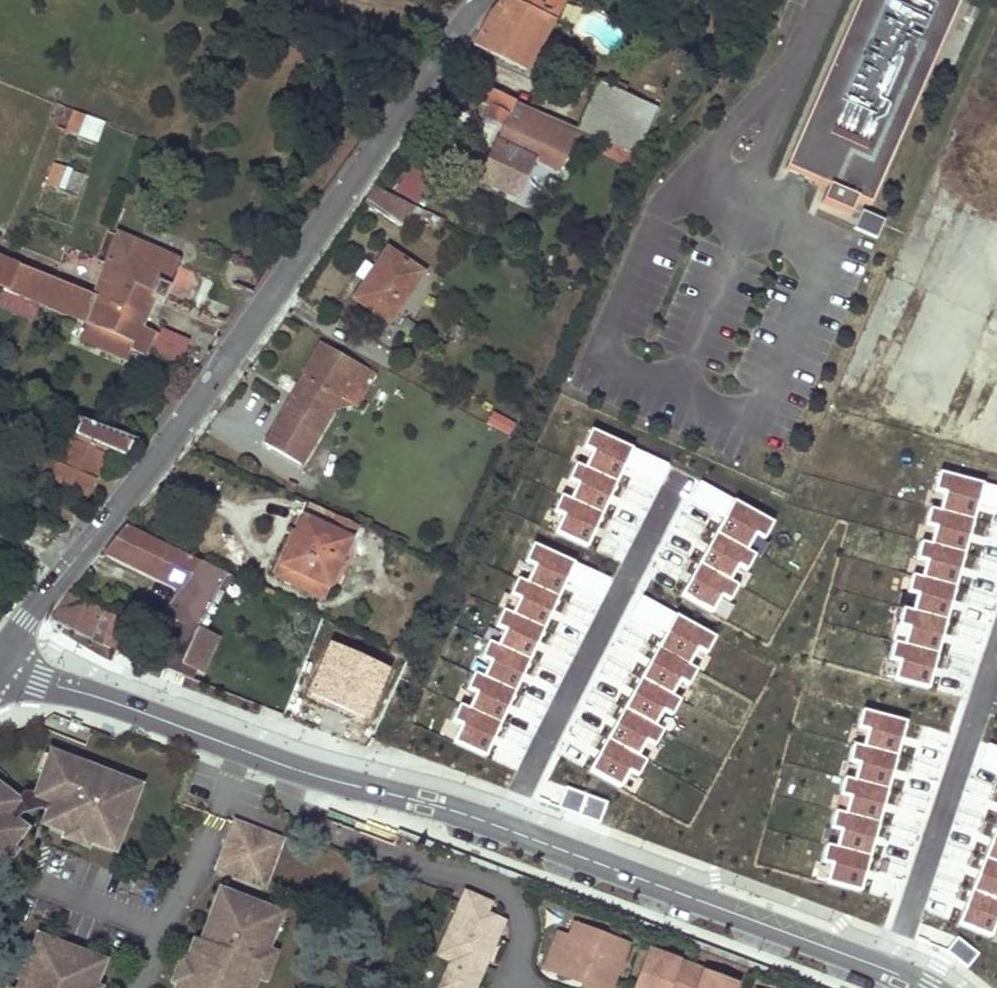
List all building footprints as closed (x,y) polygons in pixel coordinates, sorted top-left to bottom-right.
[(564,0),(502,0),(490,14),(473,45),(525,71),(564,0)] [(870,204),(963,0),(856,0),(782,164),(870,204)] [(637,156),(657,108),(598,82),(577,129),(579,130),(637,156)] [(510,115),(536,128),(543,113),(479,83),(472,97),(490,107),(486,116),(503,123),(505,124),(510,115)] [(74,111),(66,131),(77,135),(85,115),(74,111)] [(573,144),(579,130),(577,129),(543,113),(536,128),(573,144)] [(503,123),(495,141),(535,159),(560,171),(573,144),(536,128),(510,115),(505,124),(503,123)] [(516,199),(535,159),(495,141),(477,180),(516,199)] [(65,168),(54,164),(47,182),(58,187),(65,168)] [(406,167),(395,194),(424,205),(435,178),(406,167)] [(415,207),(375,186),(364,202),(402,228),(405,226),(412,231),(417,222),(439,230),(444,220),(415,207)] [(862,214),(855,232),(876,240),(882,222),(862,214)] [(86,323),(147,348),(154,332),(142,326),(154,299),(162,302),(164,299),(227,324),(245,290),(246,289),(224,279),(230,265),(227,259),(203,249),(197,251),(191,266),(118,235),(95,296),(19,265),(19,264),(0,257),(0,288),(41,305),(86,323)] [(422,273),(388,250),(355,298),(389,322),(422,273)] [(35,318),(41,305),(0,288),(0,304),(35,318)] [(147,348),(86,323),(80,340),(127,360),(131,351),(144,356),(147,348)] [(444,340),(453,344),(460,327),(452,324),(444,340)] [(353,406),(356,408),(374,374),(321,344),(266,443),(301,463),(331,413),(340,397),(353,406)] [(340,397),(331,413),(353,406),(340,397)] [(486,427),(509,436),(515,422),(492,413),(486,427)] [(134,439),(80,419),(70,415),(58,442),(68,447),(53,480),(85,495),(106,449),(117,454),(129,451),(134,439)] [(667,465),(591,430),(583,447),(592,452),(584,468),(575,464),(568,480),(577,484),(570,500),(561,495),(553,512),(562,516),(555,533),(587,547),(623,467),(659,483),(667,465)] [(53,480),(68,447),(58,442),(42,476),(53,480)] [(939,472),(934,491),(944,494),(939,511),(930,509),(925,525),(935,528),(930,545),(921,542),(916,559),(926,561),(921,578),(912,575),(907,592),(917,595),(912,612),(902,609),(898,625),(908,628),(904,645),(894,642),(889,659),(899,662),(894,679),(927,689),(977,503),(996,509),(996,488),(939,472)] [(773,523),(700,482),(690,500),(724,518),(681,595),(711,613),(721,597),(729,601),(738,586),(729,581),(738,566),(746,571),(755,556),(746,551),(755,535),(764,540),(773,523)] [(283,564),(329,586),(356,526),(311,505),(283,564)] [(223,572),(127,524),(105,551),(181,590),(164,616),(186,625),(171,659),(204,675),(220,638),(194,626),(223,572)] [(609,579),(532,545),(524,562),(534,566),(526,582),(517,578),(510,594),(519,599),(512,614),(503,610),(495,626),(504,630),(497,645),(488,641),(481,657),(490,662),(483,677),(474,673),(467,689),(476,693),(469,709),(460,704),(452,721),(461,725),(453,742),(485,756),(565,581),(600,598),(609,579)] [(278,577),(323,598),(329,586),(283,564),(278,577)] [(90,640),(114,650),(126,622),(75,598),(69,593),(67,592),(47,621),(90,640)] [(715,637),(641,597),(632,614),(666,633),(588,771),(620,788),(629,772),(637,777),(646,761),(637,756),(646,741),(654,746),(663,731),(654,726),(662,711),(671,716),(680,700),(671,695),(679,681),(688,686),(697,670),(688,665),(697,649),(705,654),(715,637)] [(394,642),(389,653),(402,659),(407,650),(394,642)] [(388,667),(330,643),(307,696),(366,721),(388,667)] [(906,722),(862,711),(857,728),(867,730),(863,747),(853,745),(849,762),(858,764),(854,781),(844,778),(840,795),(850,798),(845,814),(835,811),(831,828),(841,831),(836,848),(826,845),(822,862),(831,864),(826,882),(860,891),(906,722)] [(989,745),(982,764),(996,770),(996,748),(989,745)] [(85,840),(114,851),(136,794),(134,793),(108,783),(111,776),(70,761),(68,766),(50,759),(41,781),(49,784),(48,786),(93,803),(91,809),(54,794),(47,812),(43,824),(70,834),(72,829),(87,834),(85,840)] [(15,820),(21,813),(39,809),(47,812),(54,794),(91,809),(93,803),(48,786),(45,795),(34,798),(33,796),(31,794),(29,793),(27,792),(24,792),(22,794),(20,796),(19,798),(19,800),(19,802),(8,805),(0,799),(0,809),(15,820)] [(2,847),(7,851),(25,828),(15,820),(0,809),(0,851),(2,847)] [(225,847),(238,852),(248,828),(235,823),(225,847)] [(217,869),(263,887),(280,840),(248,828),(238,852),(225,847),(217,869)] [(958,924),(991,937),(996,923),(996,828),(958,924)] [(221,892),(210,921),(232,930),(230,935),(237,938),(218,987),(252,987),(272,937),(266,935),(274,912),(221,892)] [(442,987),(473,987),(495,938),(482,933),(489,918),(482,915),(488,902),(467,893),(440,955),(454,961),(442,987)] [(501,924),(489,918),(482,933),(495,938),(501,924)] [(232,930),(210,921),(202,942),(226,951),(212,987),(218,987),(237,938),(230,935),(232,930)] [(627,944),(577,925),(572,938),(569,936),(559,961),(563,963),(559,974),(587,985),(594,987),(593,987),(611,987),(627,944)] [(559,961),(569,936),(559,933),(546,970),(559,974),(563,963),(559,961)] [(226,951),(202,942),(196,940),(186,966),(192,968),(186,983),(180,981),(177,987),(212,987),(226,951)] [(55,982),(60,984),(59,987),(93,987),(103,963),(46,941),(35,969),(27,966),(18,987),(53,987),(55,982)] [(638,987),(733,987),(735,983),(723,979),(707,973),(706,977),(677,966),(679,962),(662,956),(651,952),(638,987)] [(664,953),(662,956),(679,962),(677,966),(706,977),(707,973),(723,979),(725,976),(664,953)]
